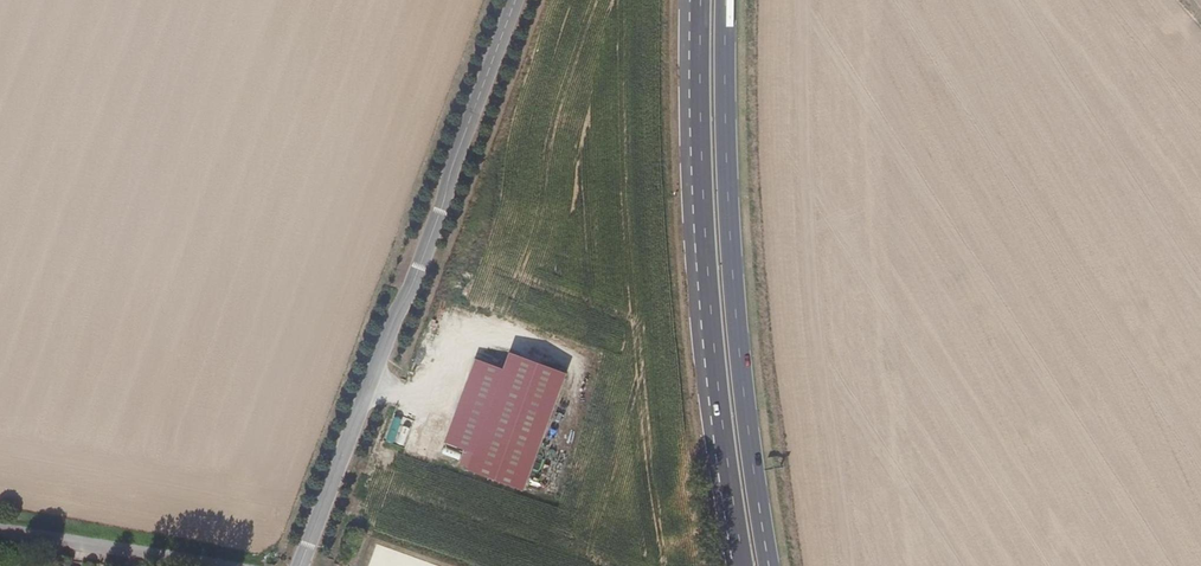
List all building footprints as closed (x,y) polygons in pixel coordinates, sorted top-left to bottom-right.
[(502,353),(500,360),(496,369),(469,359),(457,392),(438,443),(466,453),(460,470),(466,472),(502,485),(515,490),(559,373),(502,353)]
